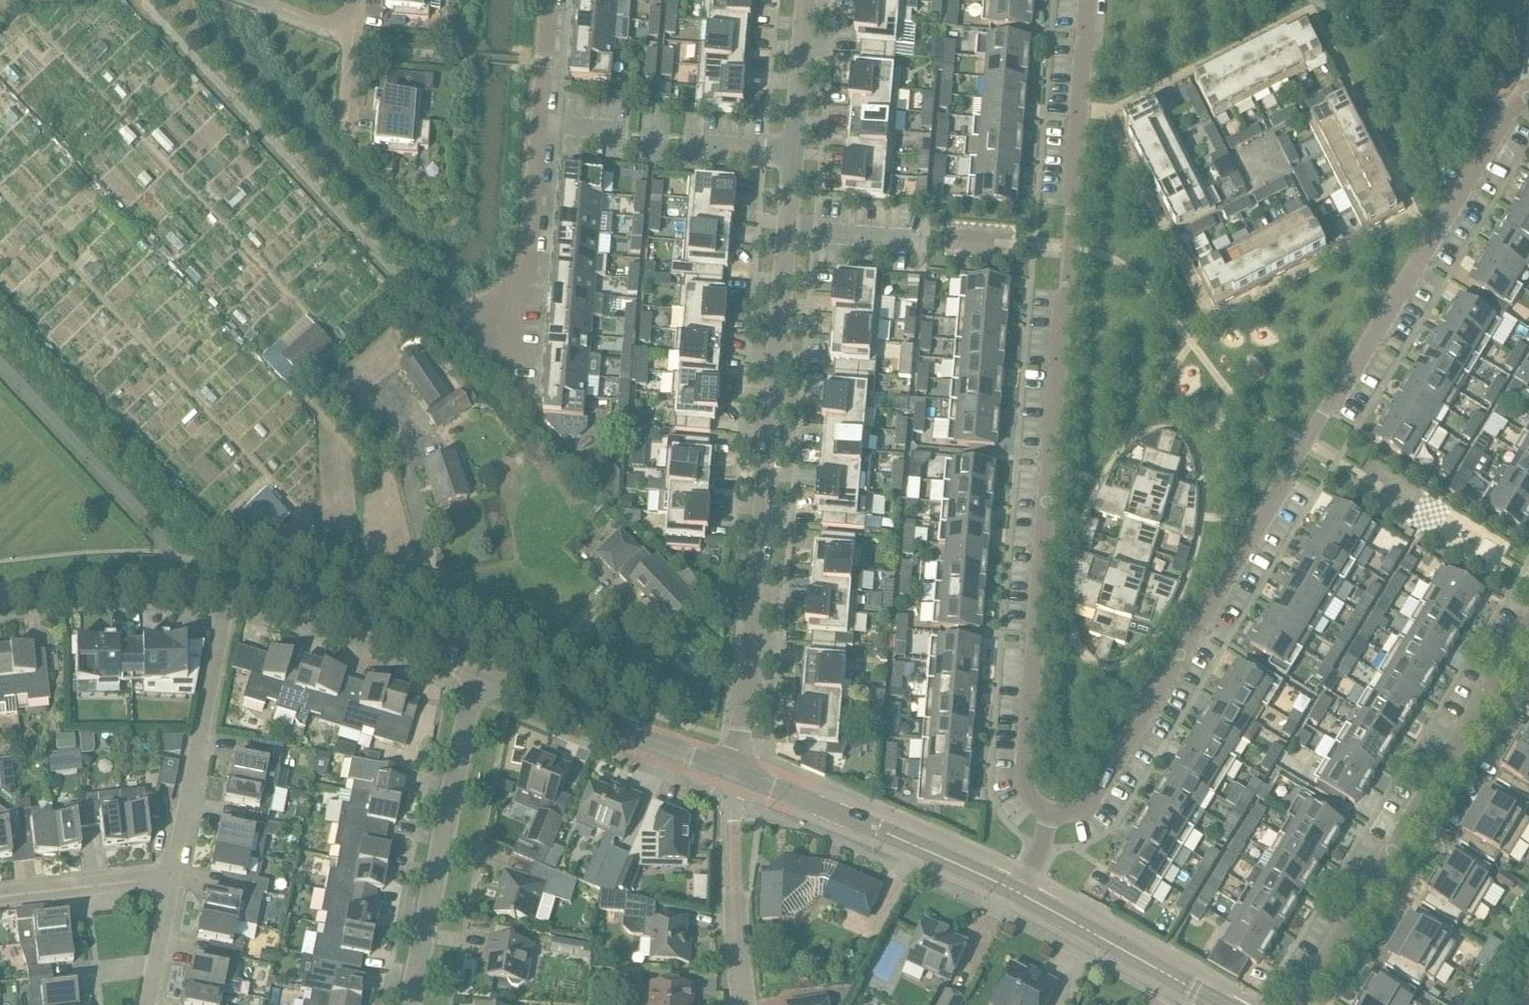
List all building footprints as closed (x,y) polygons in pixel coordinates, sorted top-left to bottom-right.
[(430,0),(382,0),(381,8),(393,9),(392,17),(405,18),(428,19),(430,0)] [(618,19),(619,0),(579,0),(577,16),(618,19)] [(905,23),(906,10),(918,11),(918,2),(915,2),(906,1),(893,0),(861,0),(861,5),(858,4),(857,19),(905,23)] [(958,0),(949,0),(948,13),(958,14),(959,0),(958,0)] [(705,1),(703,22),(748,26),(749,19),(752,19),(753,5),(750,5),(705,1)] [(1034,6),(984,2),(982,23),(1030,27),(1031,19),(1033,19),(1034,6)] [(943,4),(932,3),(931,17),(942,18),(943,4)] [(668,6),(667,19),(677,20),(678,7),(668,6)] [(650,22),(660,23),(662,9),(651,8),(650,22)] [(391,16),(390,26),(404,27),(405,18),(392,17),(391,16)] [(577,16),(576,36),(616,40),(629,41),(630,20),(618,19),(577,16)] [(676,34),(677,20),(667,19),(665,33),(676,34)] [(917,24),(905,23),(857,19),(856,33),(858,33),(858,41),(862,42),(861,53),(896,56),(897,45),(915,46),(917,24)] [(1308,19),(1286,30),(1307,71),(1305,66),(1326,55),(1308,19)] [(659,37),(660,23),(650,22),(649,36),(659,37)] [(748,34),(748,26),(703,22),(701,44),(749,48),(750,35),(748,34)] [(1289,81),(1307,71),(1286,30),(1267,39),(1289,81)] [(574,57),(614,60),(616,40),(576,36),(574,57)] [(977,57),(1030,61),(1031,49),(1028,49),(1029,40),(978,36),(977,57)] [(1249,49),(1270,90),(1289,81),(1267,39),(1249,49)] [(944,42),(929,40),(928,57),(943,59),(944,42)] [(946,41),(945,54),(955,55),(956,42),(946,41)] [(701,44),(700,65),(745,69),(745,61),(748,61),(749,48),(701,44)] [(647,62),(657,63),(658,49),(648,48),(647,62)] [(663,62),(673,63),(675,50),(664,49),(663,62)] [(1231,58),(1252,99),(1270,90),(1249,49),(1231,58)] [(896,56),(861,53),(860,64),(856,64),(855,72),(853,71),(851,86),(899,90),(901,68),(895,67),(896,56)] [(945,54),(943,70),(954,71),(955,55),(945,54)] [(612,81),(614,60),(574,57),(572,78),(612,81)] [(1030,61),(977,57),(976,57),(989,58),(988,78),(1025,81),(1026,74),(1029,74),(1030,61)] [(1234,109),(1252,99),(1231,58),(1213,67),(1234,109)] [(932,69),(942,70),(943,60),(932,59),(932,69)] [(657,63),(647,62),(646,76),(656,77),(657,63)] [(673,63),(663,62),(662,76),(672,77),(673,63)] [(746,91),(747,77),(744,76),(745,69),(700,65),(698,87),(743,91),(746,91)] [(1233,109),(1234,109),(1213,67),(1200,74),(1201,76),(1195,79),(1215,118),(1233,109)] [(388,96),(374,95),(373,108),(377,108),(376,120),(420,123),(423,91),(419,91),(420,75),(394,73),(392,89),(386,88),(386,89),(389,89),(388,96)] [(1025,81),(988,78),(986,99),(1026,102),(1027,90),(1025,89),(1025,81)] [(942,81),(941,95),(952,96),(953,82),(942,81)] [(672,85),(661,84),(660,98),(671,99),(672,85)] [(899,90),(851,86),(850,100),(853,100),(852,108),(897,111),(899,90)] [(746,91),(743,91),(698,87),(698,88),(704,88),(704,89),(702,110),(741,113),(742,105),(745,105),(746,91)] [(1331,87),(1318,94),(1323,103),(1336,97),(1331,87)] [(1191,106),(1201,101),(1195,88),(1185,93),(1191,106)] [(1323,103),(1318,94),(1305,100),(1310,110),(1323,103)] [(950,109),(952,96),(941,95),(940,109),(950,109)] [(1306,117),(1316,136),(1357,115),(1350,102),(1348,103),(1345,97),(1306,117)] [(1116,116),(1128,139),(1169,117),(1160,99),(1154,102),(1152,98),(1116,116)] [(974,118),(1022,122),(1023,114),(1025,115),(1026,102),(986,99),(984,118),(974,118)] [(924,100),(923,114),(934,114),(935,101),(924,100)] [(1201,101),(1191,106),(1198,119),(1208,114),(1201,101)] [(1281,112),(1285,119),(1287,122),(1299,115),(1294,105),(1281,112)] [(896,133),(897,111),(852,108),(852,116),(849,116),(848,129),(896,133)] [(1287,122),(1285,119),(1281,112),(1268,119),(1274,128),(1287,122)] [(934,114),(923,114),(922,127),(932,128),(934,114)] [(1366,133),(1357,115),(1316,136),(1325,154),(1366,133)] [(1179,136),(1169,117),(1128,139),(1137,157),(1179,136)] [(1022,122),(974,118),(973,139),(1023,143),(1024,130),(1021,130),(1022,122)] [(393,154),(401,154),(417,155),(418,148),(428,148),(430,124),(420,123),(376,120),(375,131),(371,131),(370,144),(382,145),(381,153),(393,154)] [(939,122),(938,136),(948,137),(949,123),(939,122)] [(1213,124),(1204,129),(1210,142),(1211,142),(1218,138),(1220,137),(1213,124)] [(1245,131),(1250,140),(1263,134),(1258,124),(1245,131)] [(894,154),(896,133),(848,129),(847,142),(849,143),(849,151),(894,154)] [(1250,140),(1245,131),(1227,140),(1232,150),(1250,140)] [(1366,133),(1325,154),(1334,172),(1376,151),(1366,133)] [(1284,152),(1285,152),(1293,148),(1287,135),(1277,140),(1284,152)] [(948,137),(938,136),(937,149),(947,150),(948,137)] [(1146,175),(1188,154),(1179,136),(1137,157),(1146,175)] [(1218,138),(1210,142),(1216,154),(1210,157),(1213,164),(1229,156),(1220,137),(1218,138)] [(968,159),(971,159),(981,160),(1019,163),(1019,155),(1022,155),(1023,143),(973,139),(969,138),(968,159)] [(921,143),(920,156),(930,157),(931,143),(921,143)] [(1293,148),(1285,152),(1284,152),(1290,165),(1300,160),(1293,148)] [(844,172),(892,176),(894,154),(849,151),(848,158),(845,158),(844,172)] [(1343,191),(1385,169),(1376,151),(1334,172),(1343,191)] [(381,153),(380,170),(392,171),(393,154),(381,153)] [(1156,193),(1197,172),(1188,154),(1146,175),(1156,193)] [(929,171),(930,157),(920,156),(918,170),(929,171)] [(971,159),(969,179),(1020,183),(1021,171),(1018,171),(1019,163),(971,159)] [(567,161),(566,170),(565,170),(563,191),(603,194),(605,173),(604,173),(605,164),(567,161)] [(1228,179),(1229,179),(1237,175),(1238,174),(1232,161),(1222,166),(1228,179)] [(934,177),(945,177),(946,164),(936,163),(934,177)] [(1394,187),(1385,169),(1343,191),(1353,209),(1394,187)] [(1303,189),(1312,184),(1306,171),(1296,176),(1303,189)] [(846,187),(845,195),(884,198),(886,176),(892,177),(892,176),(844,172),(843,186),(846,187)] [(1207,190),(1197,172),(1156,193),(1165,211),(1207,190)] [(1237,175),(1229,179),(1228,179),(1235,192),(1245,187),(1238,174),(1237,175)] [(735,188),(736,180),(691,177),(689,197),(689,199),(734,203),(737,203),(738,189),(735,188)] [(944,191),(945,177),(934,177),(933,190),(944,191)] [(928,179),(918,178),(916,202),(926,203),(928,179)] [(1019,196),(1020,183),(969,179),(967,200),(1015,204),(1016,196),(1019,196)] [(1284,179),(1272,186),(1277,195),(1289,189),(1284,179)] [(664,183),(653,182),(652,196),(663,197),(664,183)] [(636,197),(646,197),(647,183),(637,183),(636,197)] [(1319,197),(1312,184),(1303,189),(1309,202),(1319,197)] [(1277,195),(1272,186),(1259,192),(1264,202),(1277,195)] [(1394,187),(1353,209),(1362,228),(1368,225),(1370,228),(1406,210),(1394,187)] [(1216,209),(1207,190),(1165,211),(1172,224),(1174,223),(1177,229),(1216,209)] [(561,211),(601,215),(603,194),(563,191),(561,211)] [(1528,221),(1528,197),(1522,193),(1515,204),(1518,205),(1514,212),(1528,221)] [(646,197),(636,197),(635,211),(645,211),(646,197)] [(1236,204),(1240,213),(1240,214),(1253,207),(1248,198),(1236,204)] [(737,203),(734,203),(689,199),(687,221),(732,224),(733,217),(735,217),(737,203)] [(650,218),(661,218),(662,205),(652,204),(650,218)] [(1227,220),(1240,214),(1240,213),(1236,204),(1222,211),(1227,220)] [(1321,225),(1331,220),(1324,207),(1315,212),(1321,225)] [(1307,208),(1288,218),(1309,259),(1323,252),(1321,250),(1327,247),(1307,208)] [(600,235),(601,215),(561,211),(560,232),(600,235)] [(1514,212),(1510,219),(1507,217),(1501,228),(1528,245),(1528,221),(1514,212)] [(1212,216),(1199,223),(1204,232),(1217,226),(1212,216)] [(661,218),(650,218),(649,231),(660,232),(661,218)] [(1309,259),(1288,218),(1271,227),(1270,227),(1291,268),(1309,259)] [(1331,220),(1321,225),(1328,238),(1337,233),(1331,220)] [(732,224),(687,221),(685,242),(733,246),(734,233),(731,232),(732,224)] [(633,223),(632,237),(643,238),(644,224),(633,223)] [(1204,232),(1199,223),(1186,229),(1191,239),(1204,232)] [(1252,236),(1273,278),(1291,268),(1270,227),(1252,236)] [(1501,228),(1494,239),(1497,240),(1493,247),(1525,266),(1528,260),(1528,245),(1501,228)] [(598,255),(600,235),(560,232),(558,252),(598,255)] [(1234,246),(1255,287),(1273,278),(1252,236),(1234,246)] [(642,252),(643,238),(632,237),(631,251),(642,252)] [(733,246),(685,242),(683,263),(672,262),(671,275),(685,276),(724,279),(725,268),(728,268),(729,259),(732,259),(733,246)] [(1237,296),(1255,287),(1234,246),(1215,255),(1237,296)] [(1493,247),(1489,253),(1486,252),(1480,263),(1514,284),(1525,266),(1493,247)] [(606,276),(608,256),(598,255),(558,252),(556,272),(596,276),(606,276)] [(1215,308),(1237,296),(1215,255),(1218,261),(1196,272),(1215,308)] [(647,273),(656,273),(657,263),(648,262),(647,273)] [(1481,288),(1476,296),(1506,314),(1510,306),(1512,307),(1523,289),(1480,263),(1473,274),(1475,275),(1471,282),(1481,288)] [(629,278),(639,279),(640,265),(630,264),(629,278)] [(595,296),(596,276),(556,272),(555,293),(595,296)] [(835,280),(834,294),(876,298),(876,297),(882,298),(884,276),(878,276),(839,272),(838,280),(835,280)] [(647,273),(646,285),(654,286),(659,282),(659,274),(656,273),(647,273)] [(680,309),(725,313),(727,313),(729,299),(726,298),(727,291),(723,290),(724,279),(699,277),(685,276),(685,287),(681,287),(680,309)] [(639,279),(629,278),(628,292),(638,293),(639,279)] [(961,279),(959,300),(1010,304),(1011,291),(1008,291),(1009,283),(961,279)] [(926,283),(925,297),(935,298),(936,284),(926,283)] [(919,288),(909,287),(908,301),(918,302),(919,288)] [(553,313),(593,316),(595,296),(555,293),(553,313)] [(834,294),(833,309),(836,309),(835,316),(880,320),(882,298),(876,297),(876,298),(834,294)] [(1506,314),(1476,296),(1472,304),(1462,298),(1457,306),(1455,304),(1448,315),(1491,341),(1502,323),(1501,322),(1506,314)] [(934,311),(935,298),(925,297),(924,311),(934,311)] [(1010,304),(959,300),(958,320),(1005,324),(1006,316),(1009,316),(1010,304)] [(278,331),(289,342),(309,321),(291,303),(279,315),(287,322),(278,331)] [(627,305),(626,319),(636,320),(637,306),(627,305)] [(725,313),(680,309),(679,310),(673,310),(671,330),(678,331),(723,334),(724,327),(726,327),(727,313),(725,313)] [(906,322),(916,323),(918,309),(907,309),(906,322)] [(591,337),(593,316),(553,313),(551,334),(591,337)] [(643,314),(641,328),(652,329),(653,315),(643,314)] [(1440,334),(1481,358),(1491,341),(1448,315),(1442,325),(1444,327),(1440,334)] [(831,338),(878,341),(880,320),(835,316),(834,324),(832,324),(831,338)] [(636,320),(626,319),(625,333),(635,334),(636,320)] [(1005,324),(958,320),(956,340),(1007,345),(1008,332),(1005,332),(1005,324)] [(916,323),(906,322),(905,336),(915,337),(916,323)] [(921,337),(932,338),(933,325),(922,324),(921,337)] [(331,345),(313,326),(288,350),(279,341),(261,358),(283,381),(284,379),(289,385),(331,345)] [(651,342),(652,329),(641,328),(640,341),(651,342)] [(723,334),(678,331),(676,352),(682,353),(724,356),(724,343),(722,343),(723,334)] [(590,357),(591,337),(551,334),(550,354),(590,357)] [(1481,358),(1440,334),(1436,340),(1433,339),(1427,350),(1470,376),(1481,358)] [(932,338),(921,337),(920,351),(931,352),(932,338)] [(835,360),(834,372),(870,375),(870,374),(876,375),(878,341),(831,338),(830,351),(832,351),(831,360),(835,360)] [(1007,345),(956,340),(954,361),(1002,365),(1003,357),(1005,357),(1007,345)] [(1512,354),(1521,359),(1528,347),(1519,342),(1512,354)] [(913,357),(914,345),(902,344),(901,356),(913,357)] [(622,359),(633,360),(634,346),(623,345),(622,359)] [(1419,368),(1451,388),(1462,371),(1427,350),(1420,360),(1423,362),(1419,368)] [(680,374),(719,378),(720,369),(723,369),(724,356),(682,353),(680,374)] [(450,394),(423,354),(401,369),(428,409),(450,394)] [(550,354),(548,374),(588,377),(600,378),(601,358),(590,357),(550,354)] [(1521,359),(1512,354),(1505,365),(1514,371),(1521,359)] [(639,357),(638,371),(648,372),(649,358),(639,357)] [(633,360),(622,359),(621,373),(632,374),(633,360)] [(954,361),(953,381),(1003,385),(1004,373),(1001,372),(1002,365),(954,361)] [(1516,380),(1524,385),(1528,387),(1528,385),(1528,364),(1526,362),(1523,368),(1516,380)] [(918,378),(928,379),(929,365),(919,365),(918,378)] [(1451,388),(1419,368),(1415,375),(1412,374),(1406,384),(1441,405),(1449,411),(1460,393),(1451,388)] [(648,372),(638,371),(637,384),(647,385),(648,372)] [(825,405),(867,408),(870,375),(834,372),(833,383),(830,383),(829,391),(826,390),(825,405)] [(586,398),(588,377),(548,374),(546,395),(586,398)] [(718,399),(720,399),(721,385),(719,385),(719,378),(680,374),(674,374),(672,395),(718,399)] [(1491,388),(1500,394),(1507,382),(1498,377),(1491,388)] [(928,379),(918,378),(917,392),(927,393),(928,379)] [(1509,391),(1517,397),(1524,385),(1516,380),(1509,391)] [(953,381),(951,401),(999,405),(999,397),(1002,398),(1003,385),(953,381)] [(1402,397),(1398,403),(1438,428),(1439,427),(1430,422),(1441,405),(1406,384),(1399,395),(1402,397)] [(619,400),(629,401),(631,387),(620,386),(619,400)] [(1493,405),(1500,394),(1491,388),(1484,400),(1493,405)] [(470,390),(462,395),(469,405),(476,400),(470,390)] [(466,410),(455,393),(426,413),(437,430),(466,410)] [(545,423),(565,443),(571,437),(582,427),(583,419),(585,419),(586,398),(546,395),(545,416),(546,416),(545,423)] [(720,399),(718,399),(672,395),(672,396),(678,397),(676,430),(691,431),(711,433),(712,421),(716,421),(716,413),(719,413),(720,399)] [(894,410),(909,411),(910,398),(895,397),(894,410)] [(629,401),(619,400),(618,414),(628,415),(629,401)] [(999,405),(951,401),(949,422),(1000,426),(1001,413),(998,413),(999,405)] [(1391,409),(1385,419),(1428,446),(1438,428),(1398,403),(1394,410),(1391,409)] [(1502,403),(1494,414),(1503,420),(1510,408),(1502,403)] [(827,419),(826,426),(826,427),(871,430),(871,429),(865,429),(867,408),(825,405),(824,419),(827,419)] [(916,405),(915,419),(925,419),(926,406),(916,405)] [(649,413),(637,412),(636,425),(648,426),(649,413)] [(1477,412),(1470,423),(1479,429),(1486,417),(1477,412)] [(1503,420),(1494,414),(1487,426),(1496,431),(1503,420)] [(898,418),(897,432),(907,433),(908,419),(898,418)] [(924,433),(925,419),(915,419),(914,432),(924,433)] [(1428,446),(1385,419),(1378,430),(1380,432),(1376,439),(1415,462),(1425,445),(1428,446)] [(999,438),(1000,426),(949,422),(948,443),(995,447),(996,438),(999,438)] [(1472,440),(1479,429),(1470,423),(1463,435),(1472,440)] [(869,452),(871,430),(826,427),(825,435),(823,434),(821,448),(863,451),(869,452)] [(906,446),(907,433),(897,432),(896,446),(906,446)] [(1171,433),(1169,432),(1164,432),(1160,433),(1155,434),(1151,435),(1147,437),(1143,439),(1139,442),(1136,444),(1146,450),(1140,471),(1117,465),(1110,476),(1106,481),(1103,487),(1150,501),(1171,433)] [(1174,434),(1171,433),(1150,501),(1197,515),(1197,510),(1198,504),(1198,494),(1198,490),(1175,483),(1182,460),(1171,457),(1177,436),(1174,434)] [(1524,433),(1513,450),(1522,455),(1528,460),(1528,436),(1524,433)] [(633,448),(632,467),(644,467),(646,437),(638,437),(634,439),(633,448)] [(669,437),(666,471),(714,475),(715,462),(712,462),(713,452),(709,452),(710,440),(669,437)] [(1480,438),(1473,449),(1482,455),(1489,443),(1480,438)] [(1456,446),(1449,458),(1458,463),(1465,452),(1456,446)] [(863,451),(821,448),(820,461),(823,461),(822,469),(862,473),(863,451)] [(1482,455),(1473,449),(1466,461),(1475,466),(1482,455)] [(921,467),(932,458),(932,454),(912,453),(911,466),(910,480),(920,481),(921,467)] [(467,498),(452,455),(423,465),(438,508),(467,498)] [(1528,483),(1528,460),(1522,455),(1511,473),(1528,483)] [(1458,463),(1449,458),(1442,470),(1450,475),(1458,463)] [(895,461),(893,475),(904,476),(905,462),(895,461)] [(945,483),(995,487),(996,474),(993,474),(994,465),(946,461),(945,483)] [(1460,465),(1453,477),(1446,489),(1458,496),(1472,472),(1460,465)] [(616,467),(597,484),(615,503),(620,499),(621,472),(616,467)] [(1503,468),(1492,485),(1528,507),(1528,483),(1511,473),(1503,468)] [(860,494),(870,495),(871,473),(862,473),(822,469),(822,477),(819,476),(818,491),(860,494)] [(666,471),(664,492),(710,496),(710,488),(712,488),(714,475),(666,471)] [(903,490),(904,476),(893,475),(892,489),(903,490)] [(639,477),(629,476),(628,489),(638,490),(639,477)] [(910,480),(908,500),(918,501),(920,481),(910,480)] [(995,487),(945,483),(943,503),(990,507),(991,499),(994,499),(995,487)] [(1492,485),(1481,503),(1522,528),(1527,520),(1528,522),(1528,507),(1492,485)] [(1136,547),(1150,501),(1103,487),(1102,489),(1097,499),(1093,509),(1125,519),(1118,541),(1136,547)] [(272,498),(264,490),(239,514),(264,540),(289,516),(278,504),(281,501),(276,495),(272,498)] [(870,495),(860,494),(818,491),(817,505),(820,505),(819,513),(823,514),(822,525),(842,527),(865,529),(866,516),(858,515),(860,495),(870,495)] [(658,513),(668,514),(708,518),(710,496),(664,492),(664,493),(660,493),(658,513)] [(632,498),(621,497),(620,509),(631,510),(632,498)] [(893,508),(900,508),(901,498),(894,497),(893,508)] [(917,515),(918,501),(908,500),(907,514),(917,515)] [(604,507),(597,501),(585,514),(591,520),(604,507)] [(1150,501),(1136,547),(1154,552),(1161,530),(1193,540),(1194,535),(1195,529),(1196,522),(1197,515),(1150,501)] [(990,507),(943,503),(941,523),(991,528),(992,515),(990,515),(990,507)] [(1330,510),(1323,520),(1366,547),(1377,529),(1337,504),(1332,511),(1330,510)] [(628,511),(620,510),(620,513),(632,528),(641,521),(642,512),(628,511)] [(708,518),(668,514),(666,537),(667,537),(666,542),(672,549),(701,551),(702,540),(706,540),(708,518)] [(622,521),(616,515),(611,520),(616,525),(622,521)] [(1085,531),(1096,535),(1100,522),(1089,519),(1085,531)] [(1366,547),(1323,520),(1317,531),(1319,533),(1315,539),(1356,564),(1366,547)] [(991,528),(941,523),(939,544),(987,548),(987,540),(990,540),(991,528)] [(905,541),(915,542),(916,528),(906,527),(905,541)] [(641,551),(621,531),(597,554),(617,574),(618,573),(629,585),(633,581),(672,623),(696,600),(656,557),(654,560),(644,549),(641,551)] [(1092,547),(1096,535),(1085,531),(1083,537),(1081,544),(1092,547)] [(813,553),(812,566),(859,570),(861,548),(855,547),(856,536),(821,533),(820,544),(816,544),(815,553),(813,553)] [(1345,581),(1356,564),(1315,539),(1311,546),(1309,545),(1302,555),(1345,581)] [(915,542),(905,541),(903,554),(914,555),(915,542)] [(1075,578),(1122,593),(1136,547),(1118,541),(1111,564),(1079,554),(1077,566),(1075,578)] [(987,548),(939,544),(949,545),(948,565),(988,568),(989,556),(986,555),(987,548)] [(1136,547),(1122,593),(1169,607),(1174,596),(1178,588),(1179,585),(1147,575),(1154,552),(1136,547)] [(1180,547),(1176,559),(1187,563),(1189,557),(1191,550),(1180,547)] [(1387,559),(1396,565),(1403,553),(1394,548),(1387,559)] [(1345,581),(1302,555),(1296,566),(1298,567),(1294,574),(1335,599),(1345,581)] [(1417,561),(1408,556),(1401,568),(1410,573),(1417,561)] [(1187,563),(1176,559),(1172,572),(1183,575),(1185,569),(1187,563)] [(1389,576),(1396,565),(1387,559),(1380,571),(1389,576)] [(936,584),(946,585),(984,588),(984,580),(987,581),(988,568),(948,565),(938,564),(936,584)] [(859,570),(812,566),(811,580),(813,580),(813,588),(858,592),(862,592),(863,571),(859,571),(859,570)] [(902,568),(901,581),(912,582),(913,569),(902,568)] [(1442,568),(1431,586),(1474,612),(1481,601),(1478,600),(1483,593),(1442,568)] [(1324,616),(1335,599),(1294,574),(1290,581),(1287,579),(1281,590),(1324,616)] [(1398,574),(1391,585),(1400,591),(1407,579),(1398,574)] [(1101,661),(1122,593),(1075,578),(1074,591),(1074,604),(1097,611),(1090,634),(1101,637),(1095,658),(1099,660),(1101,661)] [(885,580),(884,594),(894,595),(895,581),(885,580)] [(911,596),(912,582),(901,581),(900,595),(911,596)] [(1366,594),(1375,599),(1382,588),(1373,582),(1366,594)] [(936,584),(934,604),(985,609),(986,596),(983,596),(984,588),(946,585),(936,584)] [(1400,591),(1391,585),(1384,597),(1393,602),(1400,591)] [(1431,586),(1421,603),(1461,628),(1465,621),(1468,623),(1474,612),(1431,586)] [(811,610),(856,613),(858,593),(862,593),(862,592),(858,592),(813,588),(812,595),(809,595),(808,609),(811,610)] [(1324,616),(1281,590),(1274,601),(1277,602),(1273,609),(1314,634),(1324,616)] [(1169,607),(1122,593),(1101,661),(1104,662),(1108,662),(1115,641),(1126,645),(1133,622),(1155,629),(1159,623),(1163,617),(1166,612),(1169,607)] [(893,608),(894,595),(884,594),(883,608),(893,608)] [(1368,611),(1375,599),(1366,594),(1359,606),(1368,611)] [(1421,603),(1410,621),(1418,626),(1453,647),(1460,636),(1457,635),(1461,628),(1421,603)] [(985,609),(934,604),(933,626),(960,628),(980,630),(981,621),(984,621),(985,609)] [(856,613),(811,610),(808,609),(807,624),(810,624),(809,632),(813,632),(812,643),(812,644),(847,646),(850,646),(853,647),(854,636),(856,613)] [(1303,651),(1314,634),(1273,609),(1269,616),(1266,614),(1260,624),(1260,625),(1303,651)] [(1377,609),(1369,620),(1378,626),(1385,614),(1377,609)] [(898,615),(897,629),(908,630),(909,616),(898,615)] [(1351,617),(1345,629),(1354,634),(1361,623),(1351,617)] [(1371,637),(1378,626),(1369,620),(1362,632),(1371,637)] [(1288,677),(1303,651),(1260,625),(1253,636),(1256,637),(1251,645),(1273,658),(1268,665),(1288,677)] [(1408,643),(1440,663),(1444,656),(1447,658),(1453,647),(1418,626),(1408,643)] [(907,643),(908,630),(897,629),(896,643),(897,643),(907,643)] [(1347,646),(1354,634),(1345,629),(1338,641),(1347,646)] [(131,682),(131,642),(119,642),(119,639),(115,639),(115,635),(105,635),(105,639),(76,640),(76,683),(95,683),(95,687),(119,687),(119,682),(131,682)] [(887,649),(894,649),(895,636),(887,636),(887,649)] [(131,642),(131,682),(156,682),(156,692),(186,694),(186,686),(194,686),(194,690),(199,661),(199,663),(186,663),(186,638),(142,639),(142,642),(131,642)] [(930,660),(980,664),(981,651),(978,651),(979,642),(932,638),(930,660)] [(1399,638),(1389,656),(1432,682),(1439,671),(1436,670),(1440,663),(1408,643),(1399,638)] [(897,643),(895,657),(905,657),(907,643),(897,643)] [(1355,643),(1348,655),(1357,660),(1364,649),(1355,643)] [(845,680),(847,646),(812,644),(811,655),(807,654),(806,663),(804,663),(803,677),(845,680)] [(32,651),(32,645),(10,648),(15,697),(27,696),(27,702),(50,699),(47,670),(45,650),(32,651)] [(292,656),(271,649),(269,655),(238,646),(232,669),(250,674),(243,699),(265,705),(266,700),(277,703),(279,696),(292,656)] [(5,715),(17,713),(15,697),(10,648),(0,649),(0,705),(3,704),(5,715)] [(878,655),(882,660),(888,660),(888,650),(878,649),(878,655)] [(1324,664),(1333,669),(1340,658),(1331,652),(1324,664)] [(1350,672),(1357,660),(1348,655),(1341,667),(1350,672)] [(1432,682),(1389,656),(1378,673),(1419,698),(1423,691),(1425,693),(1432,682)] [(324,665),(303,659),(301,665),(291,662),(279,696),(278,701),(275,709),(296,715),(294,720),(299,726),(305,728),(310,713),(324,665)] [(930,660),(928,680),(976,684),(976,676),(979,676),(980,664),(930,660)] [(893,677),(904,678),(905,664),(894,663),(893,677)] [(1326,681),(1333,669),(1324,664),(1317,675),(1326,681)] [(343,677),(345,672),(324,665),(310,713),(321,716),(319,722),(340,728),(354,681),(343,677)] [(1252,673),(1239,665),(1234,672),(1232,671),(1225,682),(1260,703),(1269,708),(1279,690),(1283,684),(1256,667),(1252,673)] [(1342,675),(1333,670),(1330,675),(1322,687),(1331,693),(1339,680),(1342,675)] [(1368,690),(1368,691),(1411,717),(1411,716),(1417,706),(1415,705),(1419,699),(1419,698),(1378,673),(1378,674),(1368,690)] [(804,698),(843,702),(845,680),(803,677),(802,690),(804,690),(804,698)] [(904,678),(893,677),(892,690),(903,691),(904,678)] [(372,738),(388,685),(367,678),(366,684),(354,681),(340,728),(372,738)] [(976,684),(928,680),(927,700),(977,704),(978,692),(975,692),(976,684)] [(1260,703),(1225,682),(1219,693),(1221,694),(1217,701),(1249,720),(1260,703)] [(407,697),(409,691),(389,685),(373,738),(405,748),(419,700),(407,697)] [(875,704),(885,705),(886,692),(876,691),(875,704)] [(1411,717),(1368,691),(1357,708),(1365,713),(1398,733),(1402,726),(1404,728),(1411,717)] [(1317,707),(1325,713),(1333,701),(1324,696),(1317,707)] [(799,720),(802,720),(841,723),(850,724),(852,702),(843,702),(804,698),(803,706),(800,705),(799,720)] [(927,700),(925,721),(972,724),(973,717),(976,717),(977,704),(927,700)] [(1239,738),(1249,720),(1217,701),(1213,707),(1211,706),(1204,717),(1239,738)] [(885,705),(875,704),(873,718),(884,719),(885,705)] [(891,704),(890,718),(900,718),(901,705),(891,704)] [(1318,724),(1325,713),(1317,707),(1310,719),(1318,724)] [(1296,711),(1289,721),(1298,726),(1304,716),(1296,711)] [(1398,733),(1365,713),(1355,731),(1390,752),(1396,741),(1394,739),(1398,733)] [(1239,738),(1204,717),(1198,727),(1200,729),(1196,736),(1237,760),(1229,754),(1239,738)] [(899,732),(900,718),(890,718),(889,731),(899,732)] [(798,734),(801,734),(800,742),(804,742),(803,754),(802,766),(802,767),(826,777),(826,776),(826,775),(827,756),(843,757),(854,726),(855,726),(855,724),(850,724),(841,723),(802,720),(799,720),(798,734)] [(925,721),(923,741),(973,745),(974,732),(972,732),(972,724),(925,721)] [(1298,726),(1289,721),(1282,732),(1291,738),(1298,726)] [(1355,731),(1346,726),(1336,743),(1377,768),(1381,761),(1383,762),(1390,752),(1355,731)] [(1526,734),(1523,732),(1512,751),(1528,761),(1528,729),(1526,734)] [(60,746),(75,745),(75,731),(60,732),(60,746)] [(1311,736),(1302,731),(1295,742),(1304,748),(1311,736)] [(95,747),(94,734),(82,735),(83,748),(95,747)] [(161,751),(179,751),(179,734),(160,734),(161,751)] [(1226,778),(1237,760),(1196,736),(1192,742),(1190,741),(1183,751),(1226,778)] [(247,760),(233,757),(229,780),(264,787),(274,789),(283,745),(251,739),(247,760)] [(973,745),(923,741),(921,761),(969,765),(970,757),(972,758),(973,745)] [(333,754),(344,756),(347,745),(337,742),(333,754)] [(1336,743),(1325,760),(1368,787),(1375,776),(1373,774),(1377,768),(1336,743)] [(1275,744),(1268,755),(1277,761),(1284,749),(1275,744)] [(888,745),(887,758),(897,759),(898,746),(888,745)] [(368,751),(366,762),(379,764),(381,754),(368,751)] [(1216,795),(1226,778),(1183,751),(1177,762),(1179,764),(1175,770),(1216,795)] [(1498,781),(1515,791),(1528,800),(1528,761),(1512,751),(1506,761),(1501,769),(1504,771),(1498,781)] [(316,758),(329,760),(330,755),(317,752),(316,758)] [(59,753),(47,754),(49,765),(56,764),(59,758),(59,753)] [(544,866),(553,844),(563,820),(550,815),(561,789),(568,771),(570,767),(561,763),(539,755),(532,758),(519,789),(533,795),(532,798),(533,802),(540,804),(539,808),(540,811),(528,841),(532,842),(528,852),(538,857),(535,863),(544,867),(544,866)] [(1277,761),(1268,755),(1261,767),(1270,773),(1277,761)] [(897,759),(887,758),(885,772),(896,773),(897,759)] [(174,788),(179,762),(164,759),(159,785),(174,788)] [(402,790),(404,782),(398,781),(400,768),(379,764),(366,762),(351,759),(347,781),(353,782),(351,793),(399,803),(402,790)] [(1347,798),(1355,803),(1360,796),(1362,797),(1368,787),(1325,760),(1314,778),(1321,783),(1317,790),(1343,806),(1347,798)] [(969,765),(921,761),(920,781),(970,786),(971,773),(968,773),(969,765)] [(0,774),(13,773),(12,762),(0,763),(0,772),(0,774)] [(1196,807),(1205,813),(1216,795),(1175,770),(1171,777),(1168,776),(1162,786),(1196,807)] [(899,780),(885,778),(884,789),(898,790),(899,780)] [(1247,790),(1256,796),(1263,784),(1254,779),(1247,790)] [(246,807),(244,818),(267,823),(274,789),(264,787),(229,780),(224,803),(246,807)] [(970,786),(920,781),(918,803),(966,807),(966,798),(969,798),(970,786)] [(595,887),(601,890),(615,894),(631,855),(612,847),(616,836),(624,839),(637,807),(641,797),(637,795),(622,789),(612,785),(610,791),(593,784),(586,803),(578,821),(577,824),(594,831),(596,828),(605,832),(607,832),(598,853),(608,856),(595,887)] [(1272,790),(1263,784),(1256,796),(1265,802),(1272,790)] [(1196,807),(1162,786),(1155,797),(1158,799),(1154,805),(1194,830),(1205,813),(1196,807)] [(1520,840),(1528,826),(1528,821),(1523,817),(1528,807),(1528,806),(1512,796),(1495,786),(1488,796),(1485,794),(1481,802),(1474,812),(1520,840)] [(145,789),(120,791),(127,845),(150,842),(147,820),(159,819),(156,795),(146,796),(145,789)] [(1249,807),(1256,796),(1247,790),(1240,802),(1249,807)] [(86,795),(87,803),(90,827),(101,826),(103,848),(127,845),(120,791),(86,795)] [(343,804),(338,825),(387,835),(389,824),(395,825),(399,803),(351,793),(339,791),(337,802),(343,804)] [(1299,797),(1288,816),(1334,844),(1341,833),(1338,831),(1343,824),(1299,797)] [(34,856),(58,853),(53,818),(41,819),(40,809),(31,810),(29,800),(16,801),(18,811),(20,835),(32,834),(34,856)] [(90,827),(87,803),(65,806),(66,816),(53,818),(58,853),(81,850),(78,828),(90,827)] [(1141,821),(1184,847),(1194,830),(1154,805),(1150,812),(1147,811),(1141,821)] [(1258,805),(1250,816),(1259,822),(1266,810),(1258,805)] [(665,807),(660,820),(654,832),(661,835),(661,862),(689,862),(689,845),(693,845),(693,828),(689,828),(690,817),(665,807)] [(18,811),(6,813),(0,808),(0,860),(12,859),(9,836),(20,835),(18,811)] [(1520,840),(1474,812),(1468,822),(1463,831),(1467,833),(1460,843),(1477,853),(1495,863),(1501,853),(1509,858),(1520,840)] [(1233,814),(1226,825),(1235,831),(1242,819),(1233,814)] [(1252,833),(1259,822),(1250,816),(1243,828),(1252,833)] [(1334,844),(1288,816),(1290,818),(1280,835),(1321,859),(1325,853),(1328,854),(1334,844)] [(267,823),(244,818),(241,829),(220,825),(215,848),(262,857),(267,836),(265,835),(267,823)] [(1184,847),(1141,821),(1134,832),(1136,833),(1132,840),(1173,865),(1184,847)] [(386,869),(391,848),(384,847),(387,835),(338,825),(334,847),(340,848),(338,859),(386,869)] [(1228,842),(1235,831),(1226,825),(1219,837),(1228,842)] [(1321,859),(1280,835),(1270,852),(1313,878),(1319,868),(1317,866),(1321,859)] [(1126,845),(1120,856),(1163,882),(1173,865),(1132,840),(1128,847),(1126,845)] [(1229,851),(1238,857),(1245,845),(1236,840),(1229,851)] [(544,867),(554,871),(563,848),(553,844),(544,867)] [(1443,864),(1437,874),(1483,902),(1494,884),(1485,879),(1492,868),(1457,847),(1451,858),(1448,856),(1443,864)] [(232,875),(230,887),(254,891),(266,893),(268,881),(258,879),(259,875),(260,874),(263,863),(262,862),(262,857),(215,848),(211,871),(232,875)] [(1212,849),(1205,860),(1214,866),(1221,854),(1212,849)] [(1238,857),(1229,851),(1222,863),(1231,868),(1238,857)] [(1313,878),(1270,852),(1267,851),(1257,868),(1300,894),(1304,888),(1306,889),(1313,878)] [(631,855),(615,894),(617,887),(631,893),(643,864),(629,858),(631,855)] [(1163,882),(1120,856),(1113,867),(1115,868),(1111,876),(1116,879),(1108,891),(1136,907),(1143,895),(1152,901),(1163,882)] [(376,889),(382,890),(386,869),(338,859),(335,871),(330,869),(325,891),(374,901),(376,889)] [(1206,877),(1214,866),(1205,860),(1198,872),(1206,877)] [(822,864),(788,861),(779,868),(781,871),(776,875),(774,873),(765,880),(763,915),(797,918),(820,898),(820,894),(826,895),(825,897),(869,917),(882,888),(838,868),(837,870),(830,867),(822,866),(822,864)] [(535,863),(530,879),(506,872),(502,886),(506,888),(504,894),(502,893),(496,912),(516,918),(517,916),(535,922),(543,895),(556,899),(563,875),(535,863)] [(1300,894),(1257,868),(1246,886),(1292,913),(1298,902),(1296,901),(1300,894)] [(1496,880),(1511,889),(1516,881),(1501,872),(1496,880)] [(1483,902),(1437,874),(1426,892),(1429,894),(1423,904),(1457,925),(1463,915),(1472,920),(1483,902)] [(1208,886),(1217,892),(1224,880),(1215,875),(1208,886)] [(1191,883),(1183,895),(1192,900),(1199,889),(1191,883)] [(1217,892),(1208,886),(1201,898),(1210,903),(1217,892)] [(1238,904),(1246,910),(1279,929),(1283,923),(1285,924),(1292,913),(1246,886),(1248,888),(1238,904)] [(230,887),(228,898),(206,893),(202,916),(237,923),(247,925),(256,927),(262,893),(254,891),(230,887)] [(280,893),(279,896),(288,897),(290,889),(286,888),(280,893)] [(615,894),(601,890),(599,910),(625,912),(624,928),(632,935),(644,936),(644,938),(653,939),(651,960),(690,963),(691,945),(686,945),(688,922),(656,920),(657,903),(615,894)] [(376,922),(377,914),(372,912),(374,901),(325,891),(321,913),(327,914),(325,925),(373,935),(376,922)] [(1185,912),(1192,900),(1183,895),(1176,907),(1185,912)] [(1207,909),(1198,904),(1190,916),(1199,921),(1207,909)] [(35,943),(70,939),(68,916),(46,919),(44,907),(15,910),(19,945),(20,945),(35,943)] [(1406,925),(1400,936),(1445,964),(1456,945),(1448,940),(1454,930),(1420,909),(1414,919),(1411,917),(1406,925)] [(1246,910),(1236,927),(1271,948),(1277,937),(1275,936),(1279,929),(1246,910)] [(202,916),(197,939),(219,944),(217,955),(240,959),(247,925),(237,923),(202,916)] [(926,921),(908,962),(951,981),(967,945),(945,935),(947,931),(926,921)] [(363,955),(369,956),(373,935),(325,925),(322,937),(316,936),(312,957),(361,967),(363,955)] [(1271,948),(1236,927),(1225,944),(1220,941),(1208,962),(1239,979),(1250,960),(1257,965),(1262,957),(1264,959),(1271,948)] [(1445,964),(1400,936),(1393,946),(1388,954),(1392,956),(1385,966),(1420,987),(1426,976),(1434,982),(1445,964)] [(1502,942),(1491,936),(1485,946),(1492,949),(1496,952),(1502,942)] [(525,982),(527,983),(533,945),(511,941),(491,937),(488,955),(492,956),(488,976),(509,980),(512,984),(520,986),(525,982)] [(280,948),(291,951),(292,945),(288,940),(282,938),(280,948)] [(20,945),(27,967),(29,979),(52,976),(51,965),(73,963),(70,939),(35,943),(20,945)] [(552,951),(591,958),(593,946),(554,939),(552,951)] [(1485,946),(1478,958),(1489,964),(1496,952),(1492,949),(1485,946)] [(277,952),(261,949),(259,962),(263,963),(262,964),(274,966),(277,952)] [(240,959),(217,955),(215,966),(193,962),(191,971),(187,982),(189,983),(188,985),(223,991),(226,979),(236,981),(240,959)] [(360,1001),(364,980),(359,978),(361,967),(312,957),(308,979),(314,980),(312,991),(360,1001)] [(1012,965),(991,1004),(1047,1004),(1058,984),(1042,975),(1040,980),(1012,965)] [(644,970),(613,968),(612,984),(643,986),(644,970)] [(1412,1000),(1417,991),(1400,981),(1383,971),(1377,981),(1373,979),(1369,987),(1362,997),(1375,1004),(1419,1004),(1412,1000)] [(77,995),(76,985),(54,988),(52,976),(29,979),(31,1000),(29,1000),(29,1002),(29,1004),(80,1004),(77,995)] [(652,983),(650,1004),(694,1004),(695,986),(652,983)] [(188,985),(188,986),(186,986),(185,998),(184,1004),(224,1004),(221,1004),(223,991),(188,985)] [(360,1001),(312,991),(309,1003),(303,1001),(303,1004),(359,1004),(360,1001)] [(947,991),(940,1004),(962,1004),(965,1000),(947,991)] [(1456,996),(1451,1004),(1464,1004),(1466,1002),(1456,996)] [(827,997),(788,1003),(789,1004),(828,1004),(827,997)]
